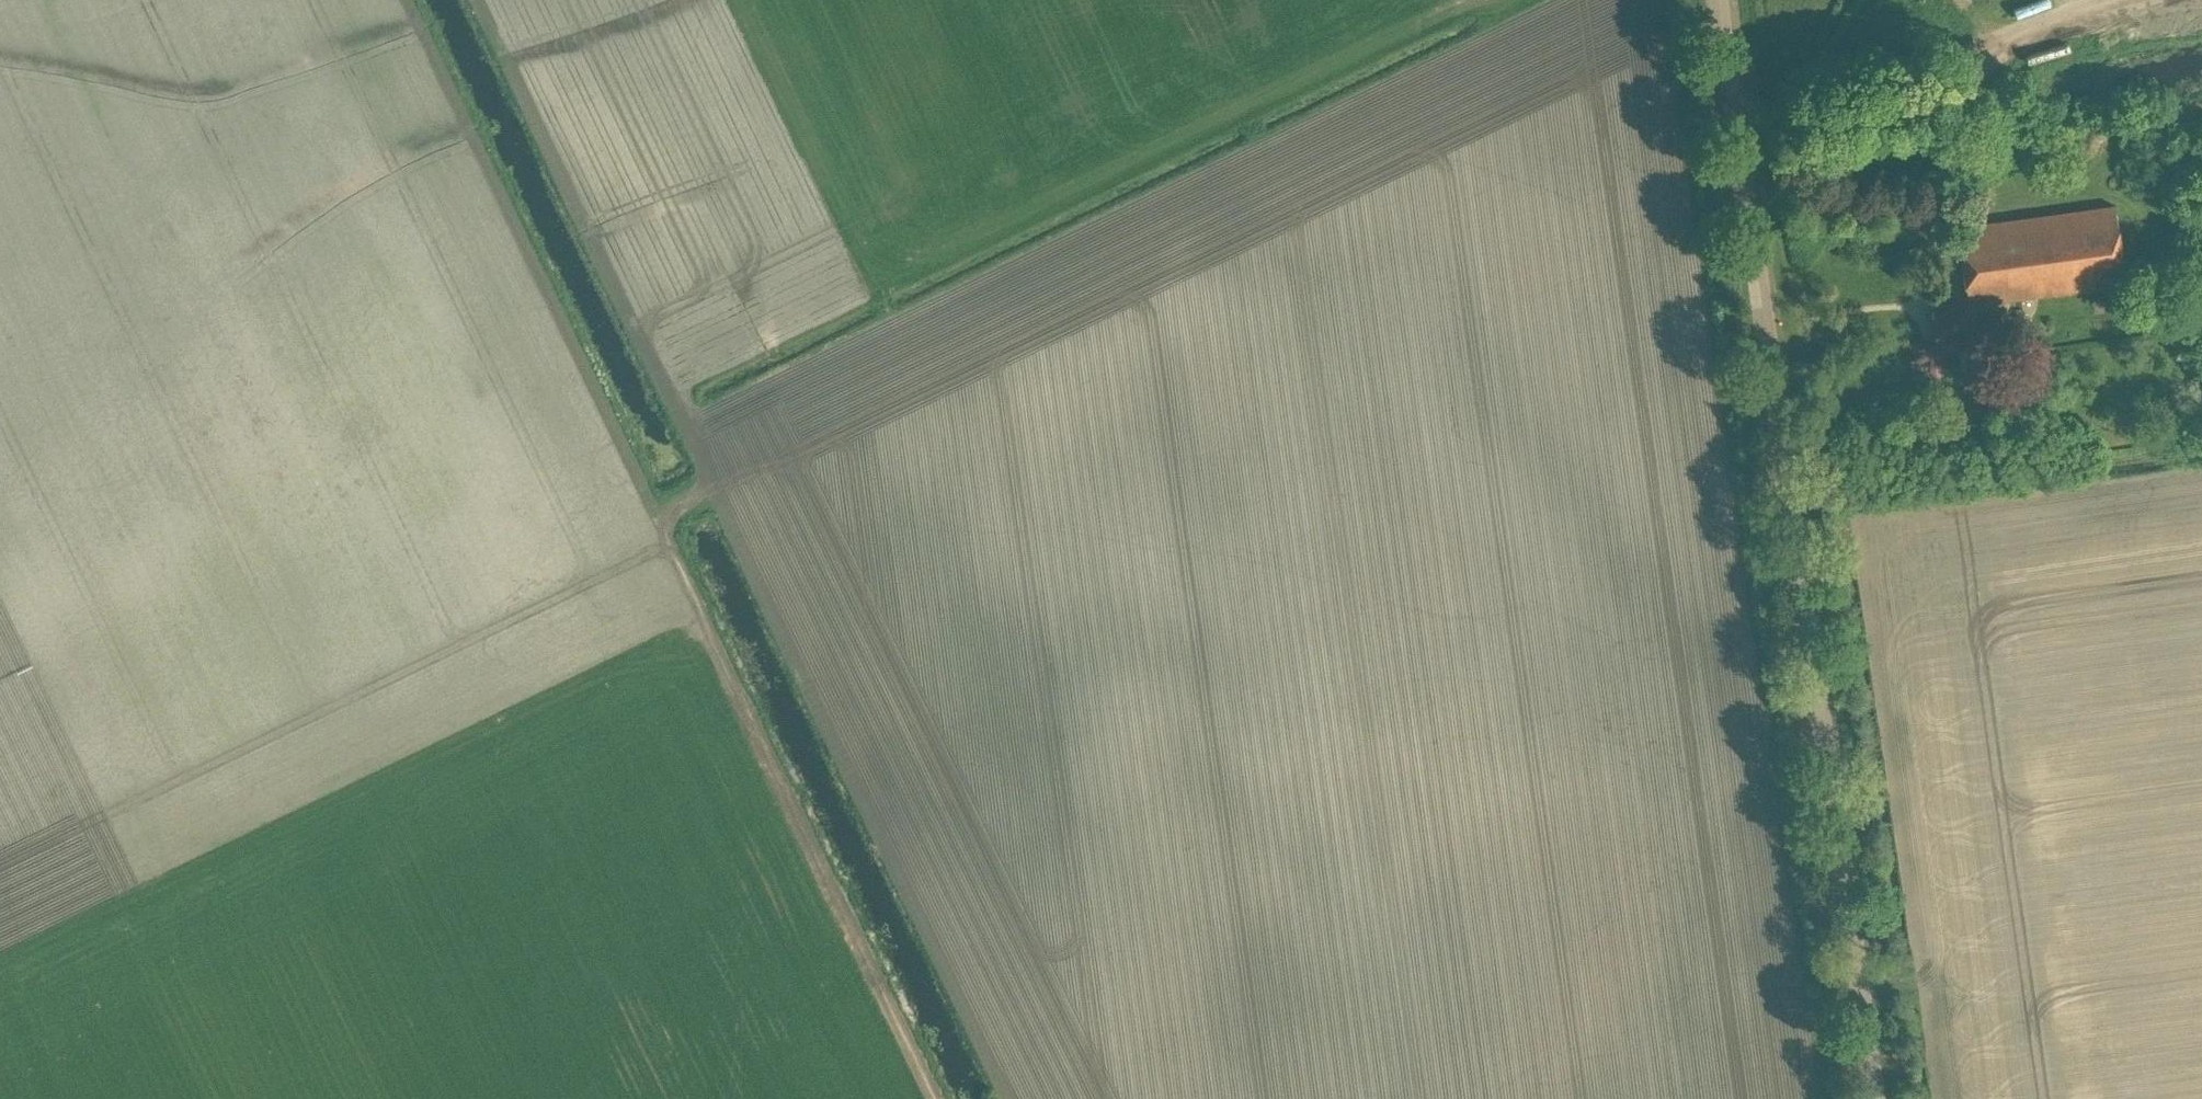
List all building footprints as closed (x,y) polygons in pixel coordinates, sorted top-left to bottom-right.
[(1967,298),(1953,300),(1954,304),(1931,307),(1936,345),(1974,340),(1972,327),(1976,326),(1973,304),(2123,285),(2113,207),(1958,227),(1967,298)]
